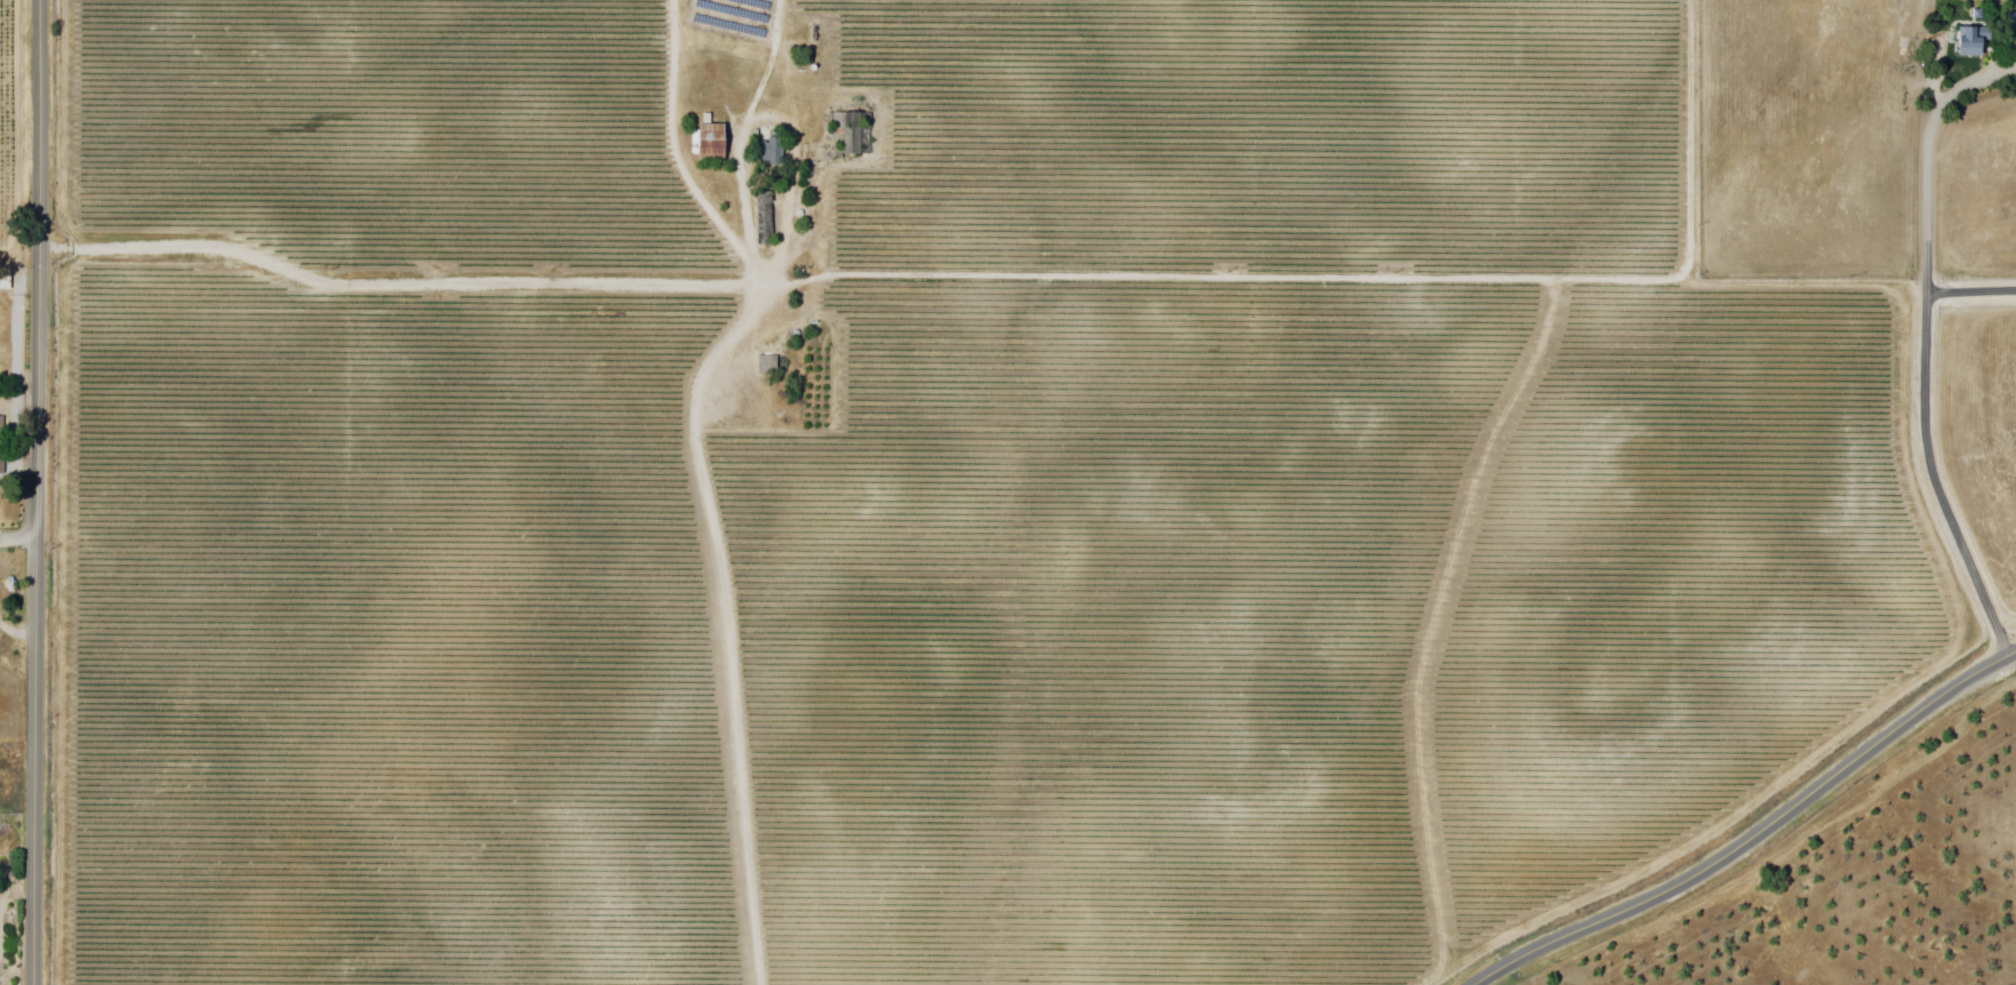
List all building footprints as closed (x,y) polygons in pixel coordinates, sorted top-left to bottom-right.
[(1973,8),(1983,8),(1983,17),(1973,17),(1973,8)] [(2008,13),(2015,13),(2015,34),(2009,34),(2008,13)] [(1964,25),(1977,26),(1977,35),(1985,36),(1983,53),(1953,51),(1954,35),(1964,36),(1964,25)] [(836,110),(873,113),(870,155),(833,153),(836,110)] [(702,123),(702,161),(728,162),(728,123),(702,123)] [(764,141),(755,141),(754,170),(787,171),(788,137),(774,136),(774,127),(765,127),(764,141)] [(758,192),(774,192),(776,246),(760,247),(758,192)] [(2,273),(14,274),(12,291),(0,289),(2,273)] [(761,355),(780,355),(780,375),(761,375),(761,355)] [(743,413),(755,414),(754,431),(743,431),(743,413)] [(7,477),(0,477),(0,417),(8,417),(7,477)]
